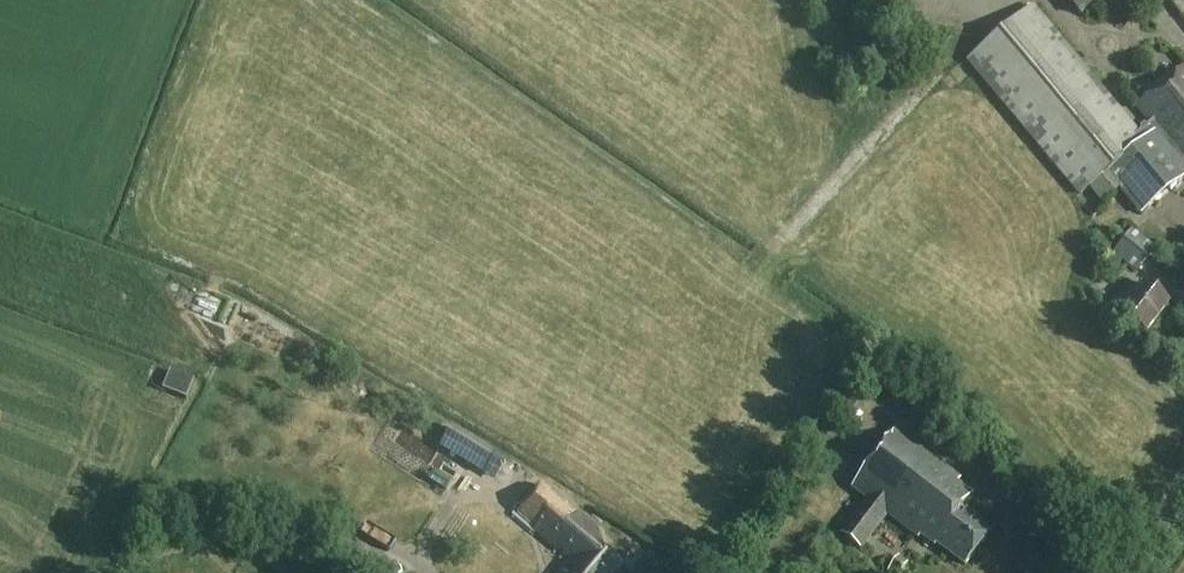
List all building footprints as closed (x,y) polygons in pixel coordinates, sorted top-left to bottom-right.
[(1050,9),(1061,0),(1043,0),(1050,9)] [(1079,16),(1085,12),(1100,0),(1066,0),(1079,16)] [(1128,10),(1124,0),(1107,0),(1113,15),(1128,10)] [(1048,160),(1080,197),(1090,189),(1102,204),(1119,190),(1141,217),(1183,181),(1183,71),(1139,108),(1151,123),(1139,133),(1081,64),(1034,6),(966,62),(1048,160)] [(1113,254),(1118,258),(1136,272),(1154,249),(1130,231),(1113,254)] [(1146,333),(1169,304),(1145,285),(1136,297),(1125,289),(1112,306),(1146,333)] [(171,369),(164,387),(187,397),(195,379),(171,369)] [(441,447),(483,471),(494,453),(453,428),(441,447)] [(964,567),(990,533),(962,511),(972,497),(957,485),(960,481),(895,431),(852,488),(867,500),(840,534),(859,549),(887,514),(932,549),(935,545),(964,567)] [(426,481),(428,460),(396,457),(394,478),(426,481)] [(456,487),(465,466),(452,460),(443,481),(456,487)] [(543,483),(517,515),(558,552),(569,561),(588,540),(604,553),(596,529),(586,520),(543,483)] [(475,523),(498,567),(525,552),(503,509),(475,523)] [(616,563),(604,553),(588,540),(569,561),(560,572),(609,572),(616,563)] [(898,556),(887,572),(888,572),(900,572),(907,562),(898,556)]
